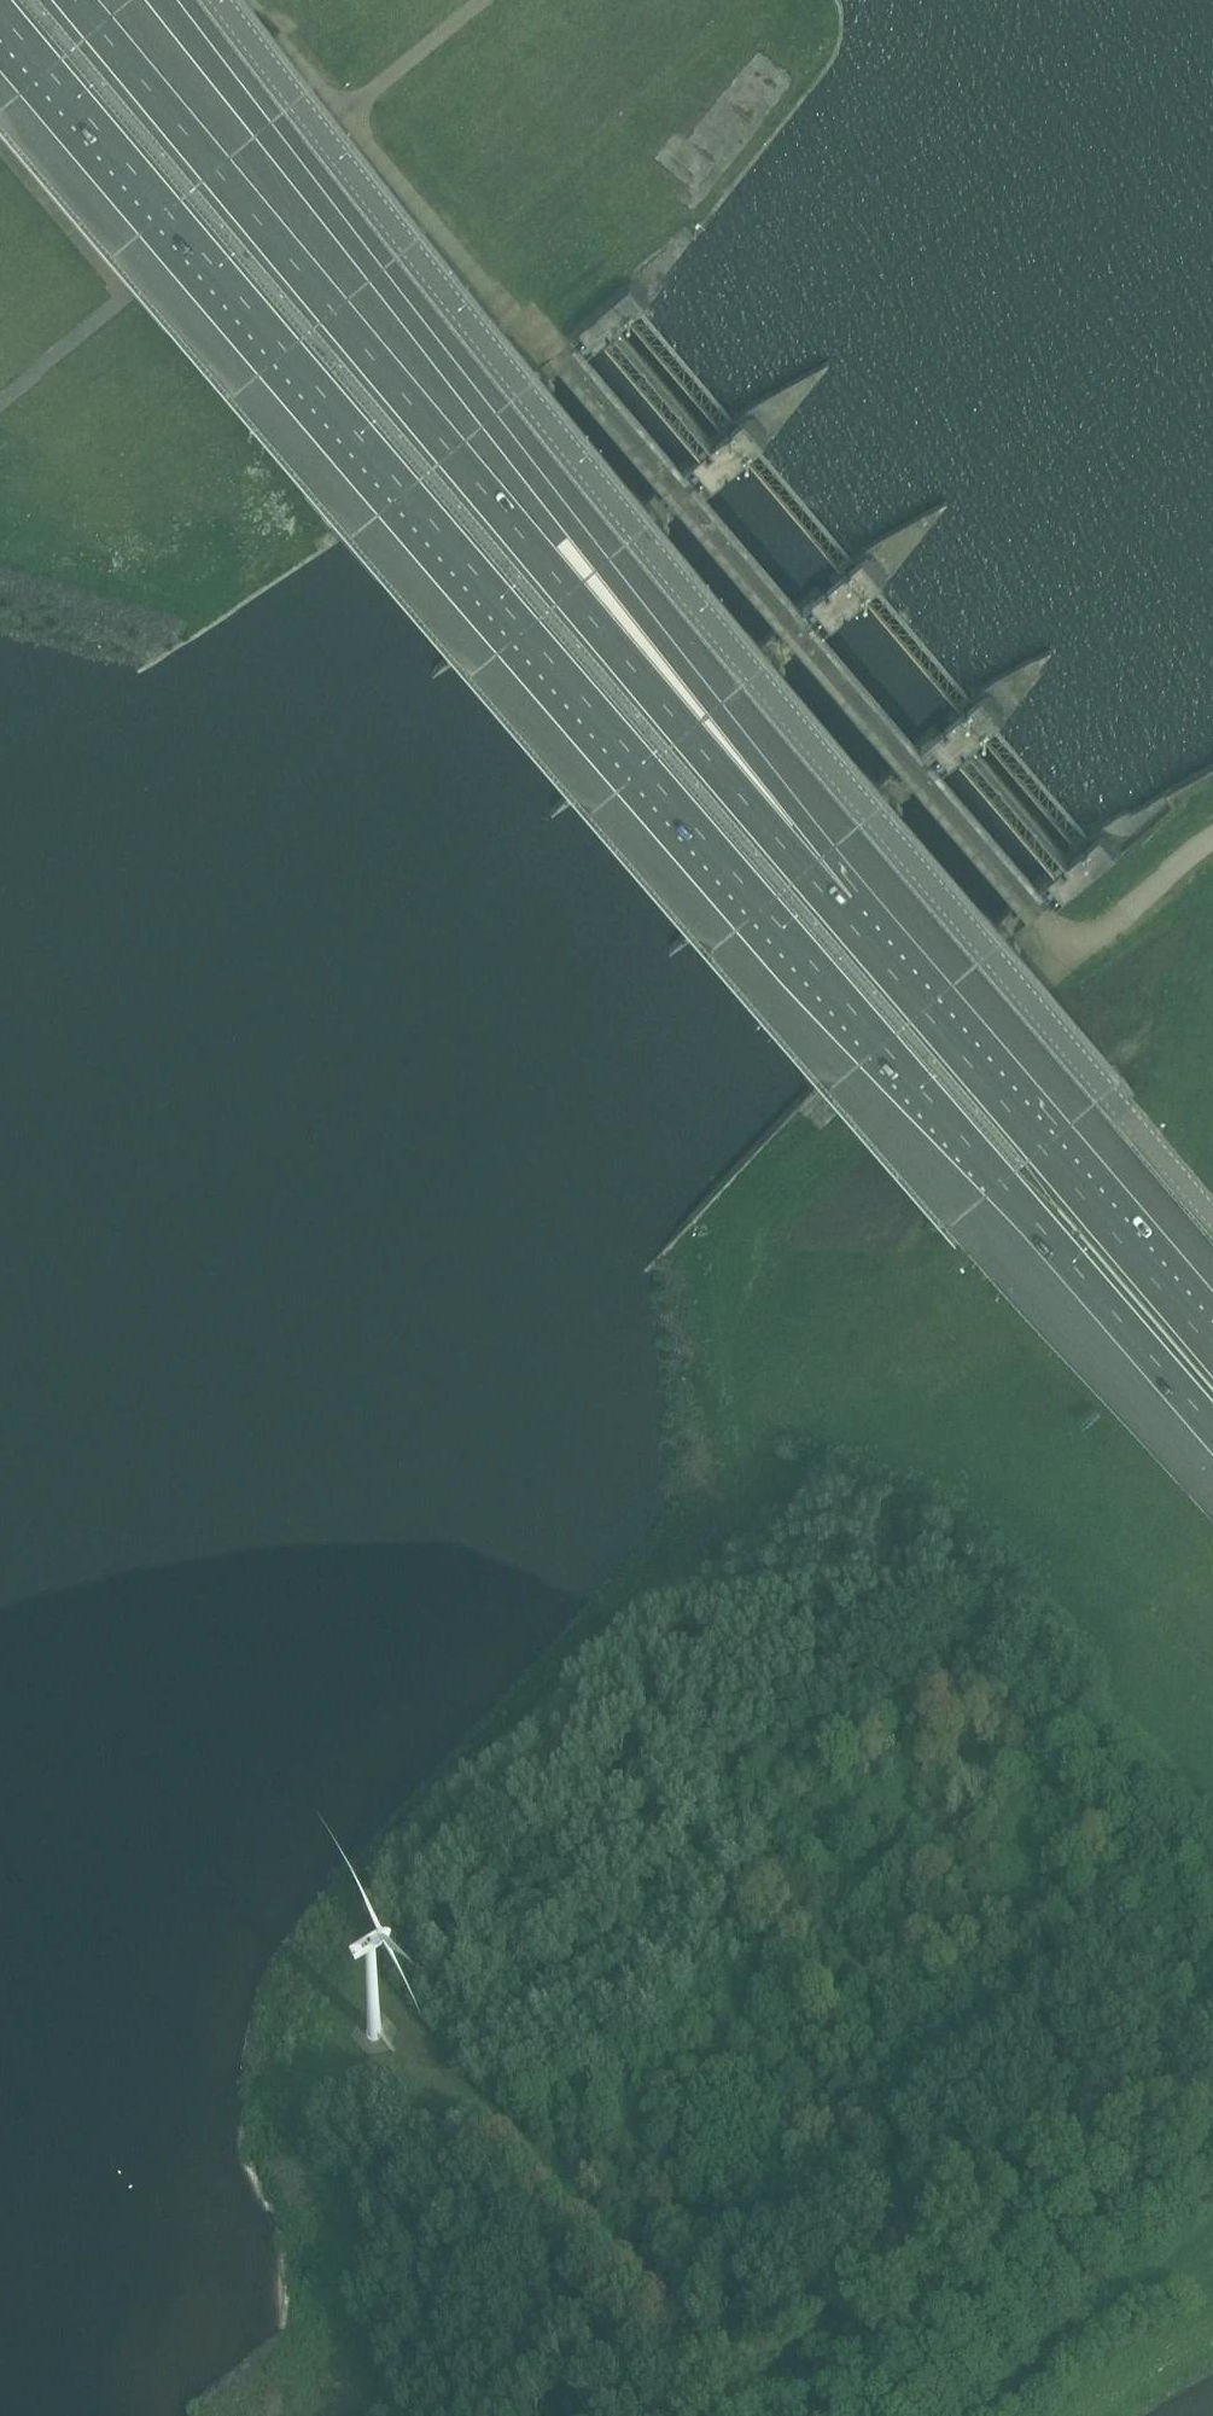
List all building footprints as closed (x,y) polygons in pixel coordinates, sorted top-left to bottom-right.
[(369,2027),(368,2029),(367,2031),(366,2034),(367,2036),(368,2039),(371,2040),(373,2041),(376,2041),(378,2040),(380,2038),(382,2036),(382,2034),(382,2031),(381,2029),(379,2027),(377,2026),(374,2025),(372,2026),(369,2027)]
